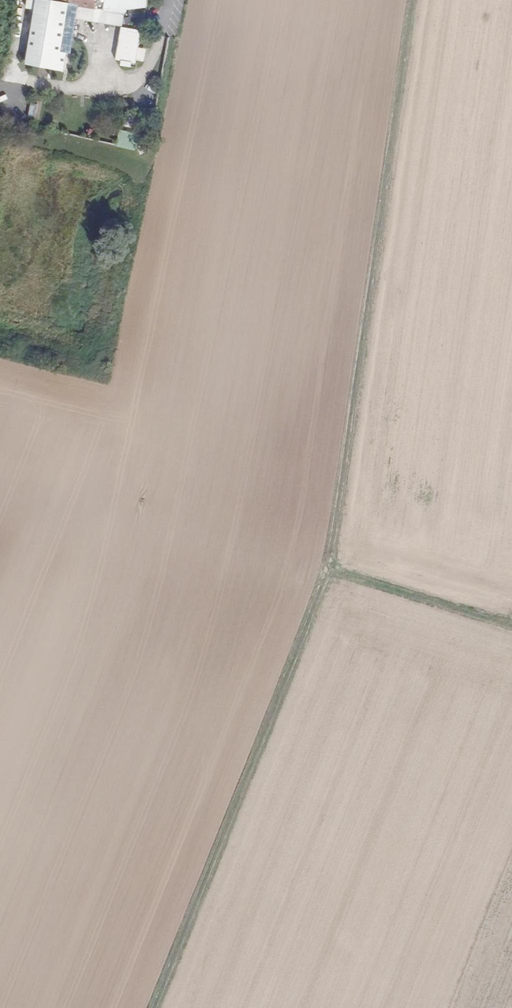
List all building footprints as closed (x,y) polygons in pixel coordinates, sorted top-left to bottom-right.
[(149,0),(40,0),(39,8),(37,23),(33,47),(32,54),(30,64),(66,73),(69,55),(77,6),(81,6),(96,10),(127,16),(128,13),(147,11),(149,0)] [(73,55),(79,19),(81,6),(77,6),(69,55),(73,55)] [(93,22),(96,10),(81,6),(79,19),(93,22)] [(124,29),(127,16),(96,10),(93,22),(124,29)] [(140,54),(145,27),(133,25),(131,33),(124,31),(120,50),(140,54)]
